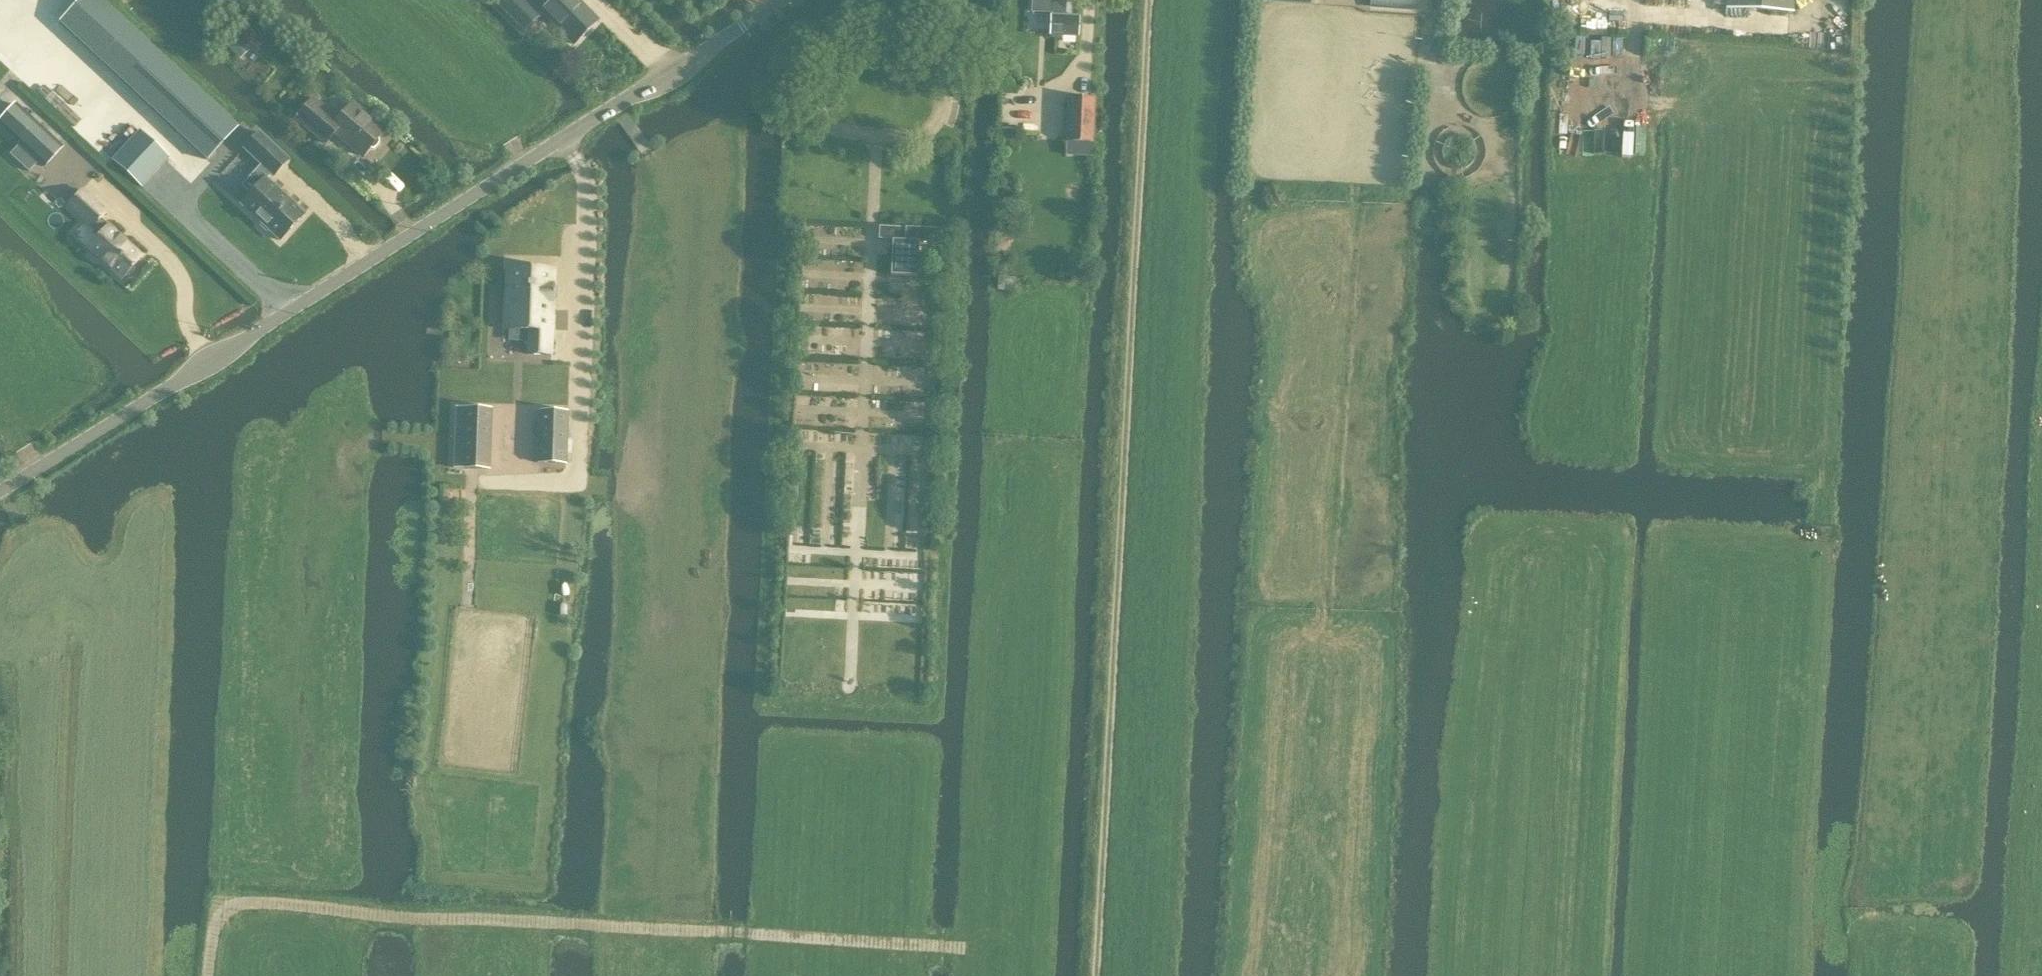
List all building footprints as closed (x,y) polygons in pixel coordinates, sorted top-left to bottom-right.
[(59,23),(207,161),(237,128),(99,0),(81,0),(59,23)] [(539,16),(538,15),(531,8),(524,1),(523,0),(499,0),(497,2),(526,30),(539,16)] [(524,1),(531,8),(538,15),(541,13),(574,46),(600,20),(580,0),(525,0),(524,1)] [(1053,13),(1053,16),(1051,16),(1051,34),(1077,36),(1078,17),(1064,17),(1065,0),(1033,0),(1032,11),(1053,13)] [(1370,11),(1429,14),(1430,0),(1370,0),(1370,11)] [(1793,0),(1726,0),(1726,8),(1793,12),(1793,0)] [(233,30),(222,40),(228,46),(240,59),(251,50),(238,36),(233,30)] [(1067,98),(1064,143),(1066,143),(1092,144),(1093,144),(1095,99),(1067,98)] [(296,118),(326,144),(335,133),(363,157),(370,149),(373,150),(377,147),(379,142),(378,139),(384,131),(373,122),(373,117),(365,111),(361,112),(352,104),(341,117),(335,118),(313,99),(296,118)] [(140,130),(112,160),(142,188),(170,158),(140,130)] [(261,164),(241,185),(251,194),(241,205),(259,221),(260,226),(266,231),(270,231),(280,240),(304,214),(267,179),(271,174),(273,176),(288,160),(259,133),(244,149),(261,164)] [(101,219),(106,213),(82,190),(68,205),(93,228),(93,227),(101,234),(88,248),(90,249),(90,254),(96,259),(101,259),(122,279),(125,277),(129,276),(135,270),(135,266),(143,257),(109,225),(108,226),(101,219)] [(945,229),(905,227),(904,240),(892,240),(891,274),(917,276),(919,242),(944,243),(945,229)] [(507,267),(505,330),(511,330),(510,340),(528,340),(528,354),(552,355),(554,268),(507,267)] [(456,407),(454,468),(490,469),(492,409),(456,407)] [(539,410),(538,463),(566,463),(568,411),(539,410)]
